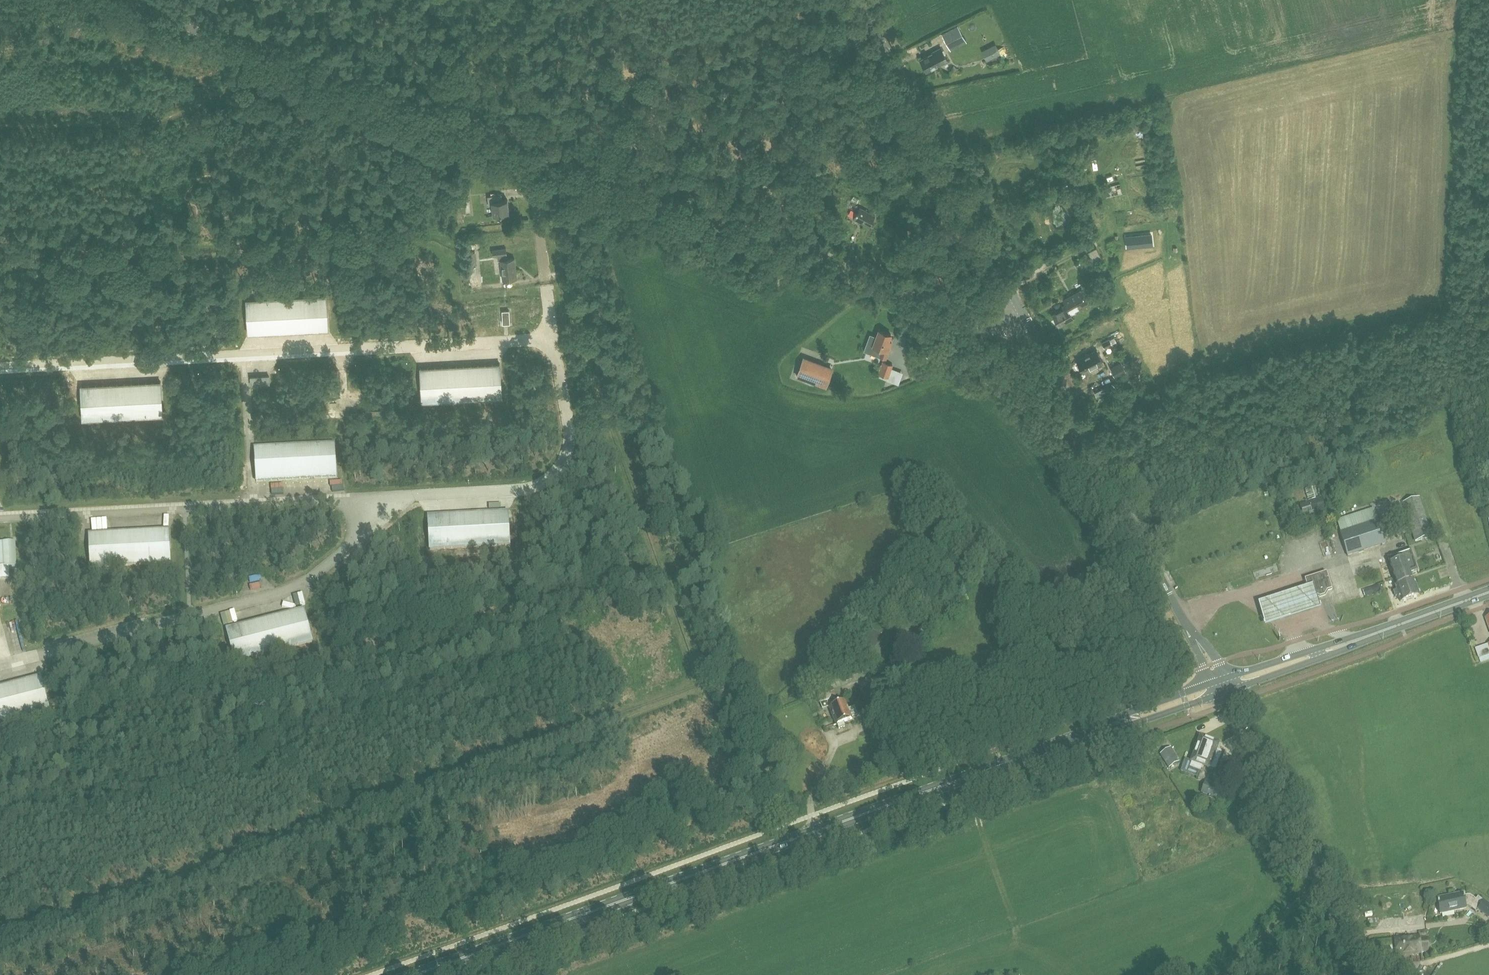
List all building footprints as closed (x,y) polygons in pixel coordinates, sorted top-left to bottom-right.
[(950,33),(940,38),(944,46),(954,41),(950,33)] [(996,43),(981,51),(986,60),(1001,53),(996,43)] [(940,65),(945,62),(948,61),(941,47),(932,51),(933,53),(920,60),(926,71),(939,64),(940,65)] [(1105,124),(1093,127),(1096,138),(1108,135),(1105,124)] [(1115,176),(1109,178),(1112,185),(1118,182),(1115,176)] [(493,215),(509,213),(507,200),(502,200),(501,195),(487,197),(488,205),(492,205),(493,215)] [(876,215),(860,207),(858,211),(856,211),(852,218),(869,227),(876,215)] [(881,224),(879,231),(890,234),(892,227),(881,224)] [(1152,233),(1127,236),(1128,247),(1153,244),(1152,233)] [(1102,259),(1096,247),(1087,251),(1094,263),(1102,259)] [(506,248),(493,249),(494,256),(497,255),(498,261),(501,260),(503,279),(517,278),(515,258),(507,259),(506,248)] [(1034,256),(1039,266),(1046,263),(1041,253),(1034,256)] [(1073,318),(1070,312),(1075,310),(1074,309),(1088,302),(1082,290),(1068,297),(1068,298),(1064,301),(1066,304),(1061,306),(1062,308),(1052,314),(1058,326),(1073,318)] [(246,299),(247,335),(329,330),(327,295),(246,299)] [(509,311),(501,311),(503,324),(510,324),(509,311)] [(891,334),(878,329),(876,336),(870,334),(864,350),(885,358),(891,341),(888,340),(891,334)] [(1102,342),(1105,348),(1112,345),(1112,344),(1117,342),(1114,337),(1109,339),(1103,341),(1102,342)] [(1077,360),(1083,371),(1090,367),(1091,370),(1104,363),(1097,349),(1077,360)] [(503,361),(503,352),(476,354),(477,362),(503,361)] [(827,383),(833,364),(804,354),(797,372),(827,383)] [(893,364),(883,360),(878,373),(888,376),(893,364)] [(1110,367),(1116,379),(1127,373),(1121,361),(1110,367)] [(500,363),(419,367),(421,403),(503,397),(500,363)] [(896,372),(893,384),(903,387),(907,375),(896,372)] [(1136,375),(1126,380),(1131,389),(1141,384),(1136,375)] [(251,377),(251,385),(252,385),(270,384),(269,376),(251,377)] [(161,381),(80,385),(82,420),(163,417),(161,381)] [(1094,392),(1097,397),(1107,393),(1104,387),(1094,392)] [(256,482),(337,478),(336,443),(254,447),(256,482)] [(1308,501),(1299,503),(1303,514),(1308,512),(1309,515),(1319,512),(1318,509),(1324,507),(1318,487),(1305,490),(1308,501)] [(1432,536),(1420,497),(1403,503),(1415,541),(1432,536)] [(1348,556),(1386,543),(1378,520),(1374,508),(1337,520),(1341,532),(1340,533),(1348,556)] [(509,511),(428,515),(429,551),(511,546),(509,511)] [(84,553),(89,553),(90,568),(171,564),(169,529),(89,533),(89,540),(83,540),(84,553)] [(1316,530),(1298,538),(1302,546),(1320,539),(1316,530)] [(2,585),(16,584),(15,545),(1,546),(2,585)] [(1400,602),(1419,596),(1414,579),(1411,580),(1408,572),(1417,569),(1411,550),(1388,557),(1398,585),(1395,586),(1400,602)] [(1312,587),(1313,588),(1315,595),(1320,597),(1325,595),(1327,591),(1332,589),(1326,572),(1305,579),(1308,588),(1312,587)] [(1371,587),(1373,594),(1381,591),(1379,585),(1371,587)] [(1265,625),(1320,608),(1313,586),(1259,604),(1265,625)] [(305,608),(225,628),(234,663),(313,642),(305,608)] [(14,657),(7,626),(0,628),(0,661),(14,657)] [(855,658),(868,669),(872,663),(869,660),(868,662),(858,653),(855,658)] [(874,668),(881,672),(884,667),(877,662),(874,668)] [(0,686),(0,723),(50,709),(41,676),(0,686)] [(837,705),(837,703),(834,698),(836,697),(832,688),(816,695),(819,703),(826,700),(836,725),(837,725),(839,729),(845,727),(844,722),(852,719),(851,717),(857,714),(854,707),(848,709),(845,702),(837,705)] [(849,728),(835,733),(838,742),(852,737),(849,728)] [(1202,765),(1211,740),(1200,736),(1198,743),(1195,744),(1194,748),(1195,750),(1191,761),(1192,761),(1190,767),(1200,770),(1202,765)] [(1218,743),(1211,740),(1202,765),(1209,768),(1210,767),(1215,769),(1221,752),(1216,750),(1218,743)] [(1179,761),(1171,748),(1161,754),(1169,768),(1179,761)] [(1190,767),(1192,761),(1191,761),(1185,759),(1180,771),(1197,777),(1200,770),(1190,767)] [(1221,786),(1205,780),(1201,793),(1217,798),(1221,786)] [(1477,910),(1488,918),(1488,904),(1484,900),(1483,901),(1478,897),(1476,899),(1469,894),(1463,895),(1463,893),(1437,898),(1440,914),(1466,909),(1465,905),(1467,905),(1476,911),(1477,910)] [(1429,951),(1431,945),(1431,941),(1428,936),(1420,937),(1420,935),(1394,937),(1395,952),(1408,951),(1408,954),(1411,954),(1421,953),(1421,952),(1429,951)]
